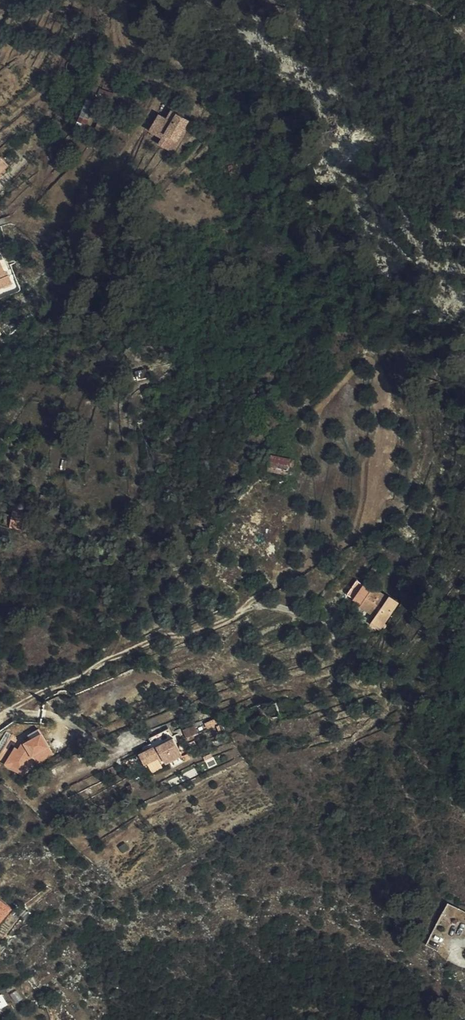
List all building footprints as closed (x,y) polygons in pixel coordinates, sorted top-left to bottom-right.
[(72,123),(77,126),(90,102),(99,105),(104,97),(107,98),(110,92),(92,84),(72,123)] [(169,119),(164,116),(154,136),(164,141),(161,147),(171,151),(177,140),(179,141),(185,130),(189,132),(193,122),(173,112),(169,119)] [(154,136),(164,116),(159,114),(150,133),(154,136)] [(94,125),(100,129),(105,120),(98,116),(94,125)] [(176,155),(189,132),(185,130),(179,141),(177,140),(171,151),(176,155)] [(9,164),(0,154),(0,172),(9,164)] [(13,283),(10,275),(8,276),(0,257),(0,288),(13,283)] [(289,458),(267,456),(263,462),(267,462),(267,470),(288,472),(289,458)] [(18,501),(15,506),(31,514),(33,510),(18,501)] [(0,519),(0,521),(5,522),(9,517),(25,525),(31,514),(15,506),(9,515),(4,511),(0,519)] [(5,522),(22,530),(25,525),(9,517),(5,522)] [(374,576),(383,563),(377,560),(369,573),(374,576)] [(397,597),(389,591),(387,594),(371,583),(369,586),(354,576),(344,592),(358,601),(358,604),(374,614),(369,622),(379,628),(397,597)] [(26,725),(16,731),(19,736),(13,740),(23,754),(27,759),(42,748),(26,725)] [(165,763),(182,755),(178,745),(173,747),(170,740),(174,738),(172,732),(167,734),(163,726),(144,734),(147,743),(130,750),(135,762),(154,752),(157,758),(162,757),(165,763)] [(12,739),(9,737),(0,754),(0,764),(2,765),(10,749),(8,748),(12,739)] [(14,772),(23,754),(13,740),(12,739),(8,748),(10,749),(2,765),(14,772)] [(8,905),(0,897),(0,915),(8,905)]
